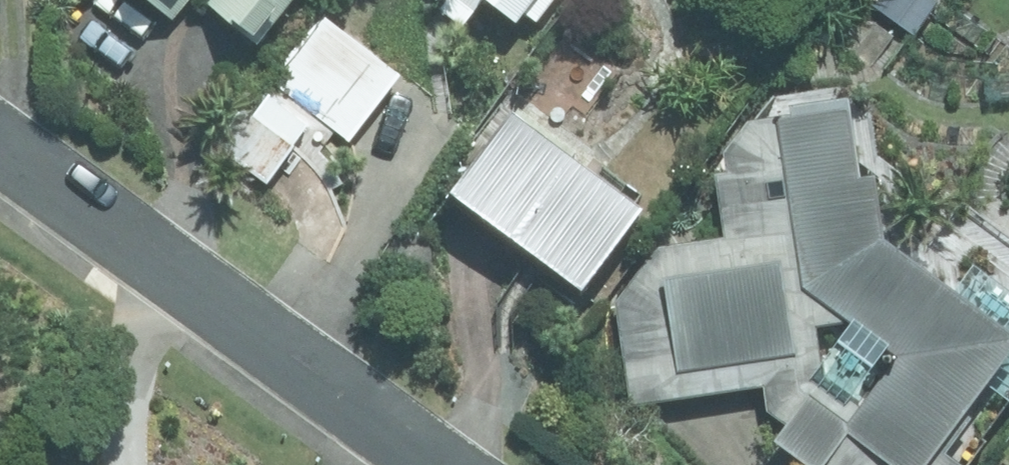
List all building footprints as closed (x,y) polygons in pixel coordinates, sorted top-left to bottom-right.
[(167,23),(188,0),(141,0),(167,23)] [(205,6),(249,46),(289,0),(211,0),(205,6)] [(438,15),(459,30),(480,4),(512,28),(521,16),(534,27),(554,0),(448,0),(438,15)] [(913,37),(935,3),(931,0),(859,0),(913,37)] [(321,22),(271,89),(347,145),(397,78),(321,22)] [(235,111),(209,148),(264,187),(306,128),(260,95),(244,118),(235,111)] [(632,218),(564,167),(573,155),(515,111),(508,120),(502,115),(440,196),(572,296),(632,218)] [(780,428),(768,444),(797,464),(950,464),(940,459),(966,421),(959,416),(1008,347),(1008,344),(871,246),(862,187),(847,189),(834,112),(738,128),(717,159),(719,177),(712,178),(722,242),(603,262),(628,407),(757,386),(762,416),(780,428)]
